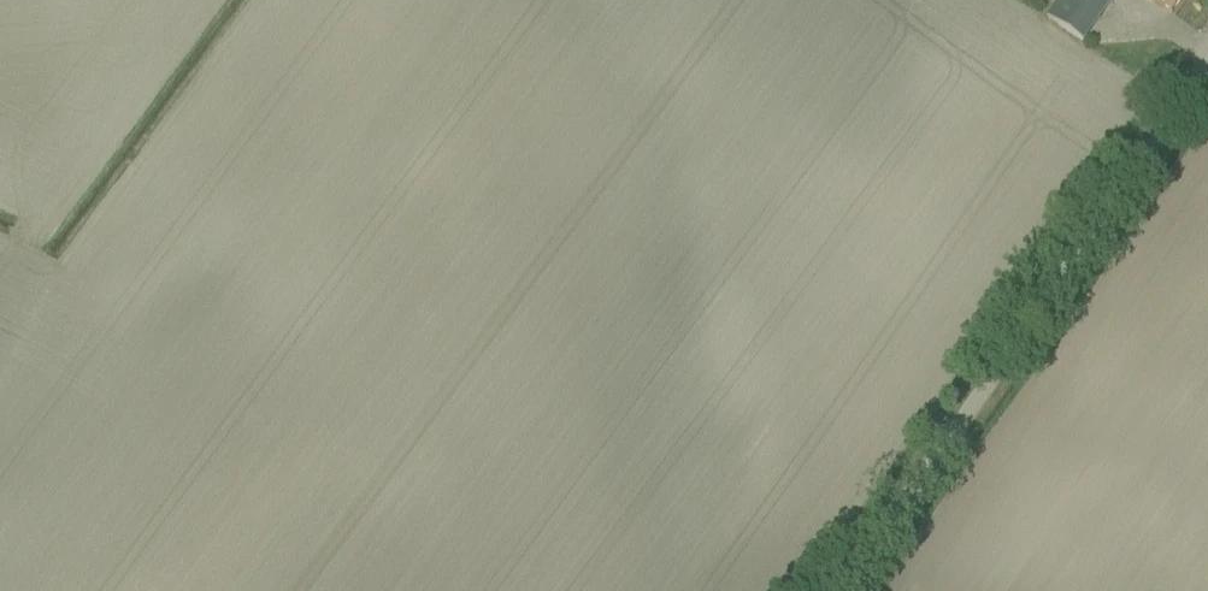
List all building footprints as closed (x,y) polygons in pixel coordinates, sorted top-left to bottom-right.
[(1114,2),(1110,0),(1058,0),(1046,17),(1085,43),(1114,2)] [(1171,14),(1181,0),(1152,0),(1171,14)]
